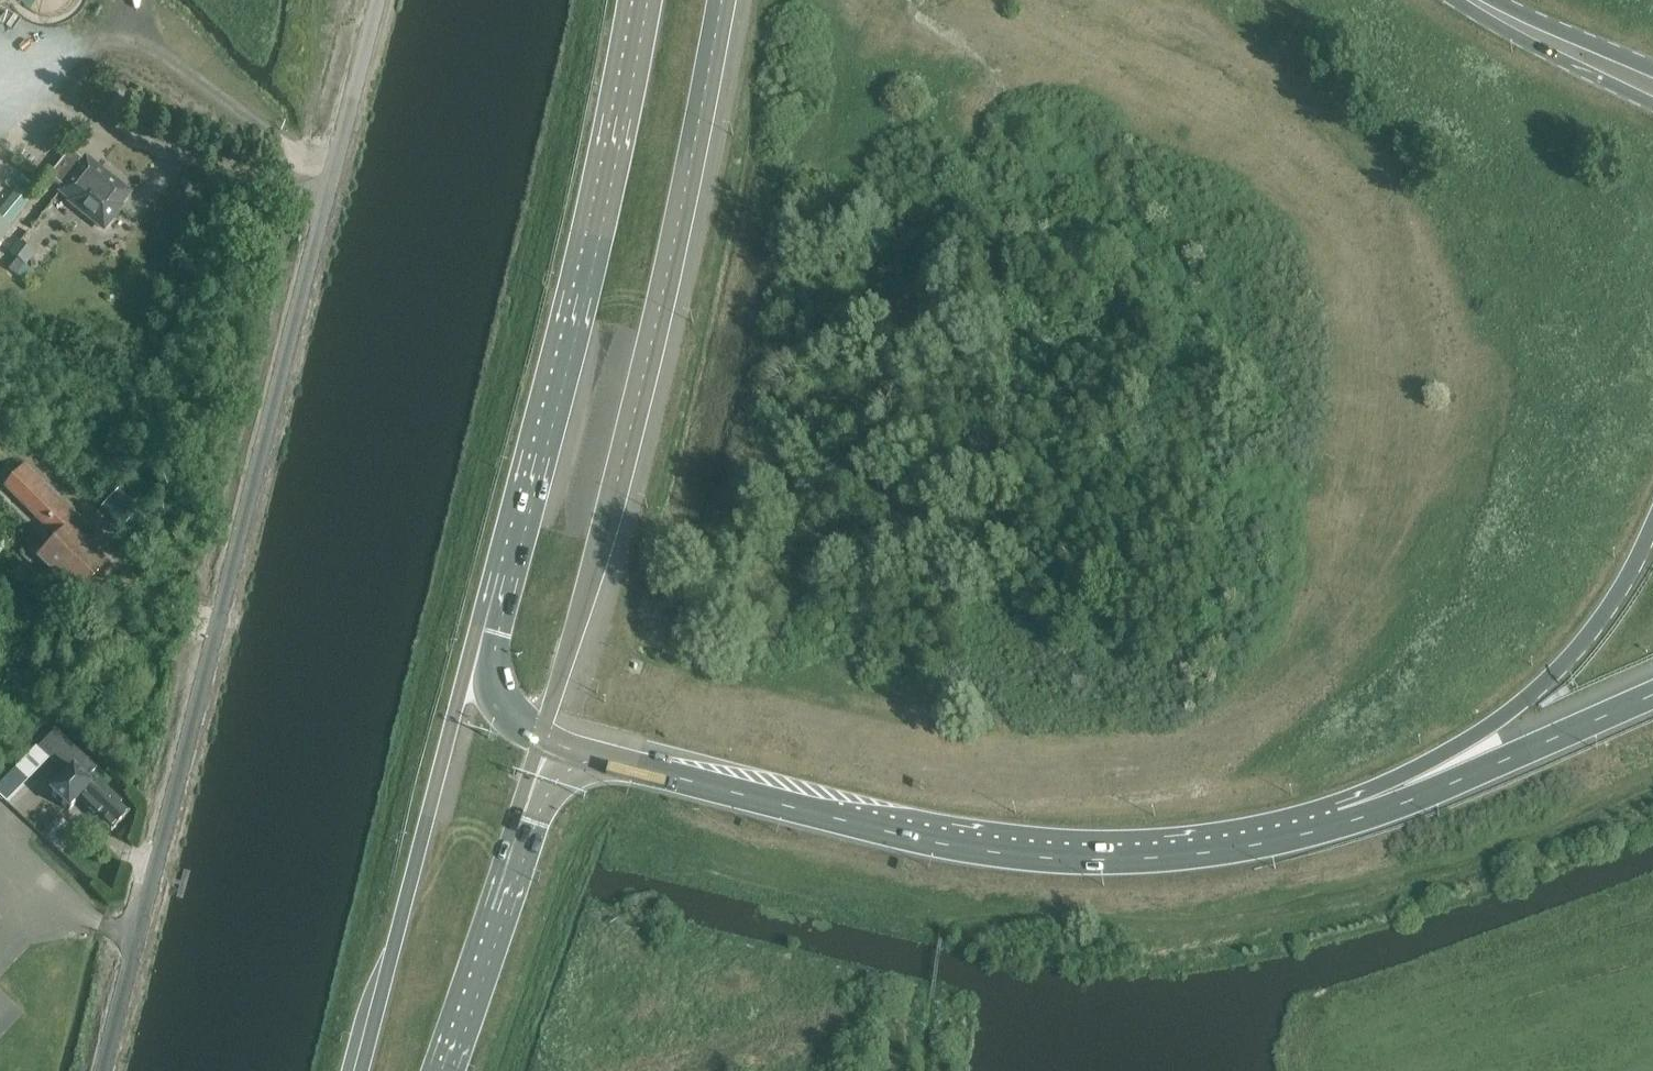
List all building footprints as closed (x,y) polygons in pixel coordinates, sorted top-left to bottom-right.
[(48,178),(62,189),(60,191),(74,202),(72,203),(88,216),(88,218),(97,226),(100,225),(103,228),(120,207),(118,206),(128,194),(95,167),(92,170),(84,163),(86,161),(85,160),(84,162),(70,150),(48,178)] [(0,210),(0,222),(8,228),(28,202),(15,191),(0,210)] [(111,222),(117,237),(128,233),(122,218),(111,222)] [(10,254),(24,265),(33,254),(18,243),(10,254)] [(4,486),(59,540),(40,559),(76,595),(104,566),(75,537),(85,528),(23,467),(4,486)] [(118,490),(100,507),(122,529),(140,511),(118,490)] [(65,775),(48,793),(67,811),(78,800),(110,832),(128,814),(89,776),(95,769),(54,731),(38,748),(36,747),(6,779),(7,780),(0,787),(0,794),(7,801),(28,780),(26,779),(47,757),(65,775)] [(64,846),(73,833),(57,822),(48,835),(64,846)]
